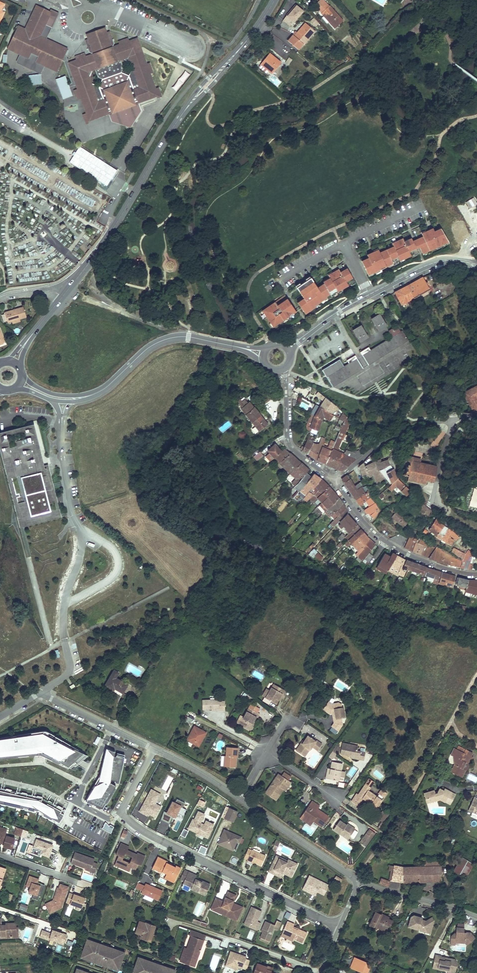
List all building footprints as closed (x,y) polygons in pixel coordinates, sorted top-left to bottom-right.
[(335,29),(344,22),(324,0),(322,0),(316,5),(322,13),(323,12),(331,21),(329,22),(335,29)] [(294,6),(285,16),(286,16),(293,22),(302,12),(294,6)] [(54,70),(59,59),(63,62),(72,83),(68,85),(64,76),(54,80),(62,99),(72,95),(69,88),(75,85),(77,89),(78,91),(74,93),(76,97),(80,96),(81,97),(87,113),(88,115),(84,116),(86,122),(108,113),(107,110),(98,88),(98,86),(92,84),(89,77),(92,71),(94,70),(97,77),(102,80),(105,78),(107,75),(112,72),(116,74),(120,72),(123,68),(119,60),(122,59),(129,61),(132,66),(127,73),(128,76),(138,98),(138,100),(157,92),(158,94),(161,92),(158,84),(154,85),(148,70),(151,68),(148,60),(145,61),(134,36),(126,39),(124,40),(123,37),(118,39),(119,42),(118,42),(110,46),(109,44),(110,43),(111,41),(106,30),(105,30),(100,32),(99,34),(100,36),(94,38),(94,37),(91,36),(87,38),(84,39),(87,48),(88,50),(91,51),(92,51),(93,53),(85,56),(83,57),(82,54),(77,56),(78,59),(76,60),(68,63),(65,56),(61,54),(63,50),(44,41),(43,42),(37,39),(37,38),(43,26),(50,29),(57,14),(49,10),(48,13),(35,7),(24,31),(17,28),(15,32),(17,33),(11,45),(10,44),(8,48),(18,53),(20,54),(20,52),(28,56),(29,53),(36,56),(34,59),(41,62),(40,64),(42,65),(54,70)] [(322,13),(329,22),(331,21),(323,12),(322,13)] [(293,22),(286,16),(282,20),(289,26),(293,22)] [(310,21),(315,27),(318,23),(313,17),(310,21)] [(303,44),(314,32),(304,23),(299,28),(301,29),(297,33),(296,32),(293,36),(291,34),(287,40),(297,48),(301,43),(303,44)] [(44,41),(50,29),(43,26),(37,38),(37,39),(43,42),(44,41)] [(94,37),(94,38),(100,36),(99,34),(100,32),(105,30),(104,28),(86,35),(87,38),(91,36),(94,37)] [(38,71),(42,65),(40,64),(41,62),(34,59),(36,56),(29,53),(28,56),(20,52),(20,54),(18,53),(16,59),(17,59),(18,59),(19,60),(19,61),(20,62),(19,62),(34,69),(34,68),(35,68),(36,68),(37,68),(37,69),(38,69),(38,70),(38,71)] [(270,53),(261,63),(273,73),(282,63),(277,59),(274,56),(270,53)] [(184,71),(172,88),(177,92),(189,74),(184,71)] [(138,98),(128,76),(121,72),(120,72),(116,74),(105,78),(102,80),(101,80),(98,88),(107,110),(111,109),(113,111),(119,109),(122,116),(124,116),(130,114),(131,112),(128,105),(135,102),(133,100),(138,98)] [(133,129),(142,107),(138,100),(138,98),(133,100),(135,102),(128,105),(131,112),(130,114),(124,116),(122,116),(119,109),(113,111),(111,109),(107,110),(108,113),(111,120),(133,129)] [(416,240),(419,248),(422,255),(447,245),(446,244),(448,243),(442,229),(435,232),(433,229),(430,230),(422,234),(423,237),(416,240)] [(369,258),(361,261),(368,276),(393,264),(391,260),(397,257),(400,261),(411,256),(409,250),(415,247),(413,242),(411,238),(405,241),(404,239),(397,242),(392,244),(393,247),(380,253),(379,249),(374,251),(374,252),(370,254),(367,255),(369,258)] [(87,252),(91,246),(85,241),(80,248),(87,252)] [(303,297),(297,301),(304,313),(315,306),(313,304),(326,296),(325,295),(329,292),(328,290),(334,286),(337,291),(348,284),(346,281),(352,277),(347,267),(340,270),(339,267),(331,271),(327,273),(329,277),(322,280),(324,284),(318,288),(315,284),(311,277),(304,282),(297,286),(301,293),(303,297)] [(402,287),(394,291),(401,304),(428,289),(422,277),(414,281),(402,287)] [(274,301),(261,309),(272,326),(295,310),(287,298),(285,299),(277,305),(274,301)] [(21,304),(2,310),(5,319),(10,317),(18,315),(24,313),(21,304)] [(379,314),(371,319),(378,330),(386,326),(379,314)] [(367,337),(360,325),(352,330),(359,342),(367,337)] [(368,348),(360,352),(368,365),(408,340),(402,331),(400,332),(396,326),(388,330),(392,337),(370,351),(368,348)] [(327,377),(333,387),(362,369),(355,356),(347,361),(348,364),(346,365),(343,366),(340,360),(338,359),(322,369),(327,377)] [(463,393),(474,414),(476,414),(476,385),(463,393)] [(335,406),(316,392),(314,395),(321,399),(323,400),(319,406),(331,413),(335,406)] [(254,424),(260,431),(268,425),(264,420),(260,415),(254,408),(250,402),(248,403),(245,399),(241,402),(240,400),(238,402),(242,407),(241,408),(247,416),(254,424)] [(319,406),(314,416),(323,419),(324,417),(330,420),(334,415),(331,413),(319,406)] [(316,435),(323,419),(314,416),(314,417),(310,415),(306,427),(307,429),(310,431),(311,432),(316,435)] [(334,443),(325,463),(337,469),(344,454),(337,450),(342,439),(341,438),(343,434),(344,434),(350,420),(346,416),(334,443)] [(0,433),(0,448),(20,526),(60,516),(47,464),(44,465),(33,425),(0,433)] [(312,443),(313,441),(310,440),(311,437),(309,436),(304,447),(302,446),(301,449),(307,453),(312,443)] [(307,453),(317,459),(322,446),(325,437),(322,436),(318,446),(312,443),(307,453)] [(322,446),(317,459),(325,463),(334,443),(331,441),(327,448),(322,446)] [(268,451),(275,458),(282,451),(275,444),(268,451)] [(301,463),(285,448),(282,451),(275,458),(289,472),(287,474),(289,475),(291,473),(301,463)] [(344,454),(337,469),(342,471),(362,454),(359,450),(357,451),(354,453),(351,452),(347,451),(344,454)] [(260,451),(253,456),(256,460),(263,455),(260,451)] [(437,467),(419,463),(412,461),(413,458),(405,457),(404,462),(403,462),(403,464),(405,464),(404,468),(403,467),(402,469),(404,470),(404,473),(402,473),(401,475),(407,476),(406,481),(407,482),(408,480),(424,484),(424,485),(425,485),(426,480),(434,482),(437,467)] [(389,464),(388,460),(380,462),(379,460),(374,462),(375,463),(379,470),(384,468),(390,466),(389,465),(389,464)] [(309,469),(301,463),(291,473),(296,478),(293,481),(296,484),(306,473),(309,469)] [(364,464),(359,466),(363,478),(376,475),(380,481),(385,478),(386,478),(379,470),(375,463),(365,466),(364,464)] [(398,479),(390,466),(384,468),(390,481),(388,483),(389,485),(393,482),(398,479)] [(386,478),(385,478),(388,483),(390,481),(384,468),(379,470),(386,478)] [(300,490),(311,477),(306,473),(296,484),(293,488),(299,492),(300,490)] [(311,477),(300,490),(310,498),(313,495),(316,491),(313,489),(321,479),(314,473),(311,477)] [(353,484),(347,475),(341,479),(356,499),(368,491),(367,490),(364,491),(361,487),(357,490),(355,486),(353,484)] [(316,491),(313,495),(315,497),(320,492),(322,494),(329,487),(322,480),(321,479),(313,489),(316,491)] [(411,491),(398,479),(393,482),(407,495),(411,491)] [(361,481),(355,486),(357,490),(361,487),(365,485),(366,484),(364,480),(363,480),(361,481)] [(315,497),(321,503),(333,491),(329,487),(322,494),(320,492),(315,497)] [(321,503),(319,505),(325,512),(326,511),(328,510),(339,498),(337,496),(333,491),(321,503)] [(368,491),(356,499),(359,504),(367,500),(371,497),(368,491)] [(295,497),(292,500),(301,508),(304,505),(295,497)] [(369,513),(374,518),(381,510),(371,497),(367,500),(368,501),(371,506),(365,510),(368,514),(369,513)] [(339,498),(328,510),(332,514),(336,510),(343,503),(339,498)] [(343,503),(336,510),(340,513),(345,508),(343,503)] [(424,504),(419,510),(423,513),(424,512),(427,515),(431,510),(424,504)] [(333,520),(330,523),(334,527),(335,525),(337,524),(346,513),(348,511),(345,508),(340,513),(333,520)] [(340,513),(336,510),(332,514),(330,517),(333,520),(340,513)] [(398,511),(392,516),(404,526),(409,521),(401,513),(400,514),(398,511)] [(354,521),(346,513),(337,524),(345,531),(347,529),(346,528),(354,521)] [(437,536),(443,525),(438,522),(439,520),(436,519),(435,520),(434,520),(429,529),(436,534),(436,535),(437,536)] [(345,531),(342,534),(346,537),(357,525),(354,521),(346,528),(347,529),(345,531)] [(341,542),(337,546),(339,548),(343,543),(342,543),(346,539),(348,541),(349,540),(360,529),(357,525),(346,537),(341,542)] [(452,531),(443,525),(437,536),(445,542),(450,543),(453,540),(449,538),(451,536),(454,539),(455,538),(456,539),(458,537),(452,531)] [(344,545),(347,548),(350,545),(363,532),(360,529),(349,540),(348,541),(344,545)] [(369,538),(363,532),(350,545),(352,547),(354,545),(359,550),(361,552),(364,549),(362,547),(369,538)] [(393,539),(404,546),(408,538),(400,534),(393,539)] [(410,535),(405,547),(422,554),(426,545),(429,546),(430,544),(410,535)] [(361,552),(355,559),(359,563),(361,560),(375,545),(369,538),(362,547),(364,549),(361,552)] [(429,546),(425,555),(429,557),(436,547),(430,544),(429,546)] [(436,547),(429,557),(442,562),(451,564),(453,556),(436,547)] [(453,553),(462,557),(464,553),(452,547),(451,549),(454,551),(453,553)] [(462,560),(461,566),(469,568),(473,552),(468,549),(462,560)] [(313,550),(308,555),(312,559),(314,557),(317,553),(313,550)] [(355,559),(361,552),(359,550),(353,558),(355,559)] [(385,553),(379,565),(389,571),(390,568),(385,565),(390,556),(385,553)] [(390,556),(385,565),(390,568),(391,566),(397,556),(392,553),(390,556)] [(406,561),(397,556),(391,566),(397,570),(396,572),(399,574),(404,576),(406,572),(403,570),(406,561)] [(453,556),(451,564),(461,566),(462,560),(453,556)] [(408,569),(423,574),(426,567),(406,560),(406,561),(403,570),(406,572),(408,569)] [(389,571),(379,565),(377,567),(388,573),(389,571)] [(443,572),(426,567),(423,574),(423,576),(426,577),(426,575),(435,578),(434,582),(439,583),(440,582),(442,574),(443,572)] [(455,580),(457,576),(443,572),(442,574),(443,575),(441,583),(453,586),(455,580)] [(461,586),(460,588),(466,590),(468,581),(469,580),(458,577),(456,584),(461,586)] [(468,581),(466,590),(466,591),(471,593),(470,596),(476,598),(476,594),(476,583),(468,581)] [(111,603),(117,613),(120,611),(115,601),(111,603)] [(113,688),(121,693),(127,684),(119,680),(112,675),(104,686),(111,691),(113,688)] [(270,690),(265,698),(276,703),(278,700),(281,693),(283,694),(284,691),(278,687),(276,690),(271,687),(270,690)] [(209,701),(201,701),(201,710),(211,710),(219,709),(220,711),(224,711),(223,702),(219,702),(219,701),(215,701),(209,701)] [(251,703),(248,708),(257,713),(260,708),(251,703)] [(328,703),(323,711),(330,715),(333,714),(335,714),(336,720),(334,720),(334,723),(332,727),(339,731),(343,726),(342,719),(345,718),(344,710),(342,710),(342,706),(338,705),(332,705),(328,703)] [(243,717),(239,725),(248,730),(252,723),(255,717),(257,717),(259,714),(257,713),(248,708),(243,717)] [(198,747),(206,733),(193,726),(190,733),(191,734),(190,736),(188,736),(186,741),(198,747)] [(14,755),(15,757),(36,755),(36,750),(41,749),(41,752),(44,754),(45,757),(53,761),(54,759),(70,767),(85,755),(55,738),(56,736),(45,731),(29,733),(29,734),(0,739),(0,757),(14,755)] [(316,741),(308,736),(304,741),(303,744),(302,743),(296,751),(304,756),(309,748),(311,749),(311,750),(313,747),(318,751),(323,744),(317,740),(316,741)] [(357,747),(342,744),(340,754),(351,756),(351,758),(364,761),(366,752),(357,751),(357,747)] [(457,749),(454,747),(450,754),(453,756),(454,764),(450,772),(461,777),(465,768),(462,767),(464,762),(467,763),(469,760),(471,761),(473,757),(470,756),(472,752),(459,745),(457,749)] [(237,748),(226,747),(225,756),(225,766),(235,767),(236,759),(235,759),(235,757),(236,757),(237,757),(237,748)] [(336,747),(331,754),(336,758),(339,752),(338,751),(339,749),(336,747)] [(102,767),(99,776),(93,788),(94,789),(88,801),(93,804),(94,803),(98,804),(97,806),(102,808),(115,786),(110,782),(110,780),(117,781),(120,768),(121,769),(124,755),(106,751),(103,767),(102,767)] [(343,765),(332,763),(331,771),(331,776),(328,775),(327,780),(340,781),(341,777),(345,777),(346,773),(342,772),(343,765)] [(287,790),(292,782),(280,774),(276,781),(277,784),(275,786),(272,786),(267,793),(278,800),(285,789),(287,790)] [(358,793),(353,801),(360,805),(365,798),(378,807),(388,793),(383,790),(381,793),(379,796),(370,790),(372,787),(367,784),(360,794),(358,793)] [(39,811),(46,815),(46,817),(51,820),(52,818),(59,822),(65,810),(49,801),(48,802),(42,799),(42,797),(0,787),(0,802),(39,811)] [(434,790),(424,793),(425,799),(429,798),(431,802),(439,799),(444,802),(445,802),(450,804),(452,800),(447,797),(450,792),(444,789),(443,791),(439,789),(437,792),(438,793),(435,794),(434,793),(434,790)] [(160,794),(151,790),(139,812),(147,816),(148,814),(155,817),(160,807),(155,804),(160,794)] [(171,804),(167,812),(163,811),(160,820),(168,824),(174,813),(182,817),(186,811),(182,809),(184,804),(176,800),(174,805),(171,804)] [(323,827),(330,816),(322,810),(321,811),(318,809),(319,808),(321,805),(314,801),(303,817),(309,820),(310,818),(315,821),(323,827)] [(232,822),(236,811),(228,808),(223,819),(232,822)] [(192,820),(188,828),(206,837),(210,828),(199,823),(204,815),(197,812),(193,821),(192,820)] [(388,815),(384,812),(380,818),(384,821),(388,815)] [(310,818),(309,820),(303,817),(302,819),(312,826),(315,821),(310,818)] [(340,820),(334,830),(341,835),(342,832),(350,837),(355,828),(348,823),(347,824),(340,820)] [(107,821),(102,830),(111,834),(115,825),(107,821)] [(0,828),(0,843),(3,844),(2,847),(10,850),(14,840),(4,837),(7,830),(0,828)] [(21,837),(23,830),(17,828),(14,834),(21,837)] [(364,837),(369,841),(375,832),(370,829),(364,837)] [(238,843),(240,838),(223,830),(217,844),(223,846),(223,845),(231,849),(235,841),(238,843)] [(369,841),(364,837),(360,842),(365,846),(369,841)] [(52,847),(36,841),(33,848),(40,850),(42,850),(42,851),(40,854),(49,857),(52,847)] [(117,856),(115,863),(121,860),(124,854),(131,858),(129,863),(135,870),(137,865),(140,866),(144,857),(136,853),(136,855),(135,856),(132,855),(133,854),(126,851),(128,847),(119,844),(115,855),(117,856)] [(207,848),(201,845),(198,852),(205,854),(207,848)] [(247,849),(243,858),(247,860),(253,862),(260,865),(264,855),(251,850),(250,850),(247,849)] [(94,860),(74,853),(70,864),(78,867),(85,869),(84,870),(89,872),(90,869),(93,870),(93,869),(95,870),(97,865),(93,863),(94,860)] [(286,860),(275,855),(274,856),(295,866),(297,863),(286,859),(286,860)] [(274,856),(267,871),(274,875),(275,874),(279,876),(281,871),(291,876),(295,866),(274,856)] [(472,862),(460,856),(453,868),(465,875),(472,862)] [(157,857),(151,868),(161,873),(161,872),(166,874),(170,876),(170,877),(175,880),(180,868),(175,866),(175,867),(171,866),(169,864),(166,863),(166,862),(157,857)] [(121,860),(115,863),(123,867),(122,869),(129,872),(131,868),(135,870),(129,863),(121,860)] [(441,880),(440,865),(431,866),(432,880),(441,880)] [(402,867),(392,866),(391,871),(390,880),(400,882),(432,880),(431,866),(423,866),(402,867)] [(196,876),(187,872),(184,879),(183,881),(182,883),(191,887),(190,888),(190,889),(205,895),(209,884),(202,881),(201,882),(195,879),(196,876)] [(170,876),(166,874),(164,878),(173,883),(175,880),(170,877),(170,876)] [(39,896),(44,885),(40,883),(39,885),(36,884),(37,882),(38,879),(29,875),(25,885),(30,886),(28,892),(32,893),(31,897),(36,900),(38,896),(39,896)] [(312,882),(306,879),(301,889),(308,892),(310,888),(316,891),(323,894),(328,885),(314,878),(312,882)] [(143,891),(145,886),(138,883),(136,889),(143,891)] [(163,891),(146,883),(145,886),(143,891),(142,894),(158,901),(163,891)] [(67,887),(59,884),(58,888),(57,887),(52,898),(54,898),(53,901),(50,903),(48,907),(50,912),(59,908),(67,887)] [(232,893),(227,891),(223,901),(215,898),(210,909),(221,914),(222,911),(236,916),(240,908),(234,905),(231,904),(232,902),(234,898),(230,897),(232,893)] [(77,897),(72,895),(68,893),(64,902),(80,909),(84,899),(79,897),(79,898),(77,898),(77,897)] [(51,900),(44,903),(48,913),(50,912),(48,907),(50,903),(53,901),(54,898),(52,898),(51,900)] [(242,907),(232,902),(231,904),(234,905),(240,908),(236,916),(222,911),(221,914),(236,921),(242,907)] [(251,906),(244,921),(254,925),(253,928),(257,930),(260,922),(256,921),(261,911),(251,906)] [(389,918),(370,910),(366,922),(372,925),(372,923),(382,928),(384,922),(387,923),(389,918)] [(432,927),(433,923),(429,922),(428,919),(426,920),(424,921),(423,922),(421,921),(422,917),(414,915),(411,916),(408,926),(419,929),(419,927),(423,928),(424,931),(428,933),(430,927),(432,927)] [(1,934),(2,936),(5,936),(6,938),(10,938),(10,935),(16,934),(16,922),(1,923),(0,918),(0,935),(1,934)] [(265,921),(261,928),(263,929),(262,931),(260,937),(268,941),(272,933),(271,932),(273,928),(277,930),(281,922),(276,920),(274,925),(265,921)] [(287,920),(281,933),(286,935),(285,935),(293,939),(302,943),(306,932),(292,926),(294,923),(287,920)] [(137,921),(135,925),(133,931),(139,934),(138,938),(145,941),(149,931),(153,932),(153,931),(155,926),(145,922),(144,924),(137,921)] [(476,938),(471,932),(467,932),(465,933),(463,933),(463,932),(464,932),(464,931),(465,927),(458,927),(457,927),(456,933),(455,933),(451,936),(454,939),(456,940),(456,941),(466,942),(468,944),(476,938)] [(193,966),(204,935),(196,932),(189,929),(189,930),(188,935),(190,936),(186,948),(183,947),(178,961),(193,966)] [(51,933),(42,930),(39,938),(49,941),(49,939),(64,944),(67,935),(52,930),(51,933)] [(286,935),(281,933),(280,936),(285,938),(292,941),(293,939),(285,935),(286,935)] [(212,945),(219,947),(221,940),(214,938),(212,945)] [(87,943),(84,942),(80,955),(83,956),(82,958),(92,962),(93,961),(95,962),(100,964),(102,965),(112,969),(113,966),(117,967),(121,955),(117,954),(118,951),(108,948),(106,948),(100,946),(98,945),(98,944),(88,941),(87,943)] [(246,957),(231,951),(225,966),(238,970),(238,968),(245,970),(249,960),(245,959),(246,957)] [(441,955),(436,954),(433,967),(446,970),(446,969),(449,969),(449,970),(452,971),(456,969),(457,962),(455,959),(450,958),(448,959),(447,958),(447,957),(441,956),(441,955)] [(357,957),(355,962),(356,964),(354,965),(352,968),(358,971),(360,970),(361,972),(363,972),(365,972),(368,965),(370,966),(371,963),(357,957)] [(172,972),(169,971),(169,969),(159,965),(159,966),(157,965),(151,963),(149,963),(150,962),(140,958),(139,961),(135,960),(131,972),(133,972),(172,972)] [(254,964),(252,972),(272,972),(270,972),(272,968),(267,966),(266,967),(254,964)]
